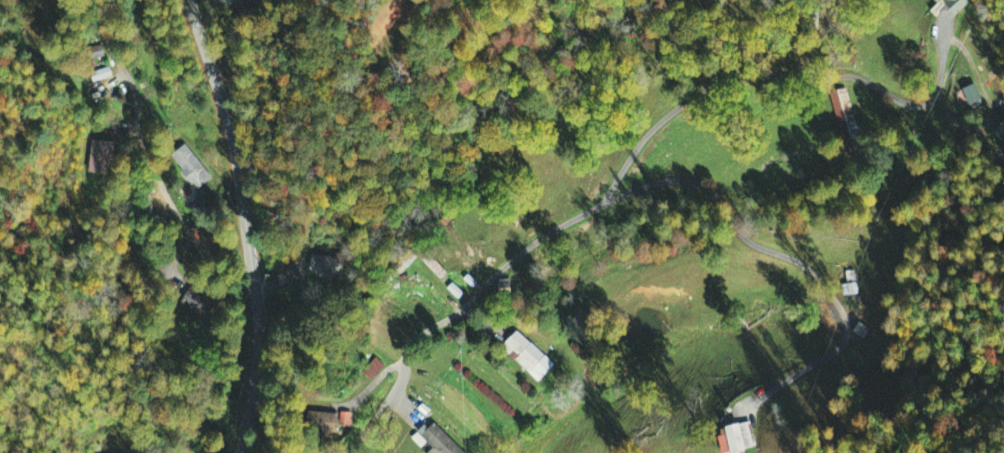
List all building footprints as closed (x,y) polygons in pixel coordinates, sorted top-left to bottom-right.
[(936,2),(930,10),(935,15),(953,0),(934,0),(936,2)] [(971,108),(984,103),(978,86),(965,91),(971,108)] [(843,143),(860,139),(847,93),(830,97),(843,143)] [(1003,148),(1003,123),(993,130),(1003,148)] [(198,192),(213,180),(185,146),(170,158),(198,192)] [(344,278),(344,258),(314,258),(314,278),(344,278)] [(468,272),(479,281),(473,287),(463,278),(468,272)] [(453,280),(464,292),(458,298),(446,287),(453,280)] [(184,311),(206,319),(213,300),(190,292),(184,311)] [(562,369),(546,386),(507,348),(523,331),(562,369)] [(428,404),(437,413),(432,419),(422,410),(428,404)] [(340,427),(353,427),(353,414),(320,413),(319,432),(340,432),(340,427)] [(424,435),(439,450),(436,452),(467,452),(438,422),(424,435)] [(735,423),(742,422),(749,449),(738,452),(731,424),(735,423)]
